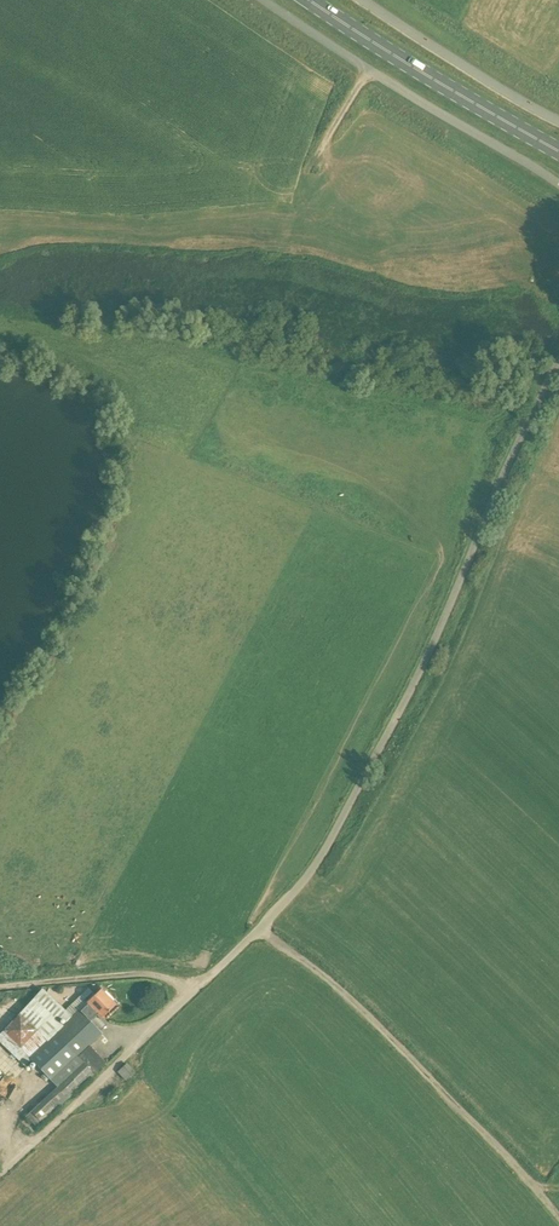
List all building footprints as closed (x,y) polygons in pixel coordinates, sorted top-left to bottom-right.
[(89,1004),(81,1011),(90,1021),(98,1013),(102,1018),(116,1005),(101,989),(87,1002),(89,1004)] [(31,1057),(63,1026),(34,998),(19,1014),(34,1029),(12,1053),(23,1063),(30,1057),(31,1057)] [(80,1010),(63,1026),(31,1057),(53,1081),(86,1049),(102,1033),(90,1021),(81,1011),(80,1010)] [(89,1052),(86,1049),(53,1081),(56,1084),(67,1096),(69,1098),(106,1063),(92,1048),(89,1052)] [(151,1088),(128,1064),(119,1072),(126,1079),(129,1077),(145,1094),(151,1088)] [(67,1096),(56,1084),(24,1117),(34,1128),(67,1096)]
